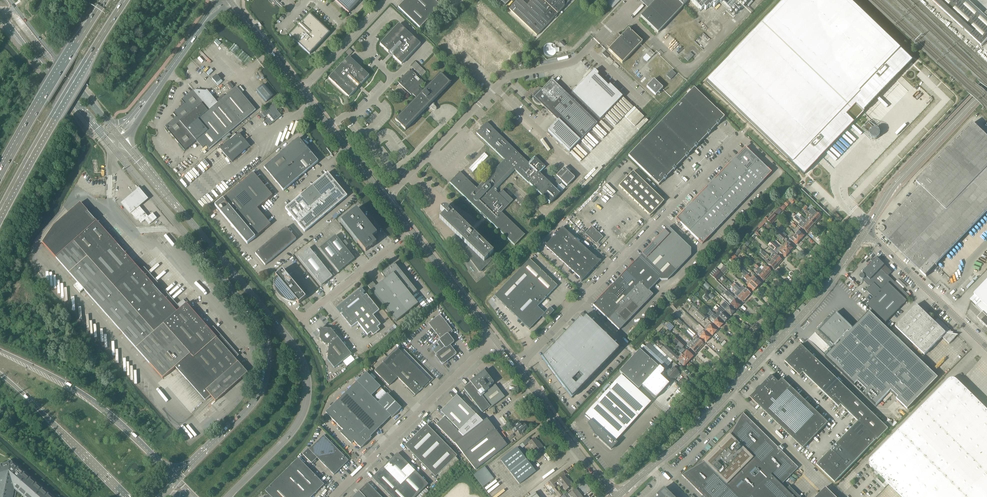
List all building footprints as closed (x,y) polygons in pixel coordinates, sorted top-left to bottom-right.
[(348,13),(361,0),(334,0),(348,13)] [(398,7),(420,28),(441,7),(434,0),(404,0),(403,1),(404,2),(398,7)] [(527,6),(521,0),(518,0),(509,9),(537,36),(564,7),(571,0),(532,0),(527,6)] [(612,9),(621,0),(610,0),(607,3),(612,9)] [(639,0),(648,9),(640,17),(658,33),(683,7),(683,6),(689,0),(639,0)] [(701,11),(703,9),(705,11),(709,7),(709,8),(712,6),(714,8),(719,3),(720,4),(723,1),(722,0),(689,0),(701,11)] [(862,114),(863,113),(895,79),(898,76),(899,75),(900,74),(902,72),(902,71),(910,63),(912,61),(909,58),(898,47),(897,46),(895,44),(880,30),(857,8),(849,0),(785,0),(729,59),(706,82),(708,84),(753,126),(803,175),(805,173),(811,167),(816,162),(817,161),(817,160),(820,157),(821,157),(853,123),(854,122),(856,120),(862,114)] [(953,20),(981,46),(986,40),(986,18),(967,0),(931,0),(953,20)] [(298,26),(299,27),(298,28),(297,27),(289,36),(310,55),(330,33),(310,14),(301,23),(303,24),(302,25),(301,24),(298,26)] [(421,44),(404,29),(399,24),(380,44),(388,52),(389,51),(390,52),(390,53),(392,56),(392,55),(393,55),(394,56),(393,57),(401,65),(421,44)] [(608,50),(612,54),(622,64),(642,42),(628,29),(608,50)] [(643,58),(647,62),(654,54),(651,50),(643,58)] [(690,53),(686,57),(684,58),(688,62),(693,56),(690,53)] [(360,84),(361,84),(361,85),(369,76),(349,57),(328,79),(349,98),(357,89),(356,88),(357,87),(357,88),(360,85),(359,84),(360,84)] [(415,62),(411,67),(412,68),(421,77),(426,73),(415,62)] [(410,70),(402,78),(398,83),(411,95),(412,94),(416,99),(395,121),(405,131),(428,107),(430,110),(435,105),(432,103),(450,84),(440,74),(423,92),(419,87),(423,83),(410,70)] [(585,79),(583,82),(582,83),(579,86),(578,87),(575,90),(574,91),(571,94),(579,101),(586,108),(586,107),(587,108),(586,108),(599,121),(607,113),(617,103),(622,97),(614,89),(609,85),(608,87),(597,76),(598,74),(594,70),(592,72),(585,79)] [(666,76),(670,80),(676,74),(672,70),(666,76)] [(646,87),(655,96),(663,88),(654,79),(646,87)] [(588,115),(580,107),(571,99),(552,81),(545,89),(544,89),(536,98),(532,94),(521,105),(548,131),(569,152),(579,142),(597,124),(588,115)] [(262,86),(258,89),(256,91),(265,103),(274,96),(264,84),(262,86)] [(165,128),(185,151),(196,141),(203,149),(206,145),(210,149),(256,110),(236,87),(225,97),(223,95),(219,98),(221,100),(217,103),(207,92),(199,98),(193,91),(184,99),(182,101),(182,102),(181,102),(181,106),(182,107),(173,114),(175,116),(176,118),(165,128)] [(694,88),(683,99),(713,129),(724,117),(716,110),(694,88)] [(683,99),(672,111),(702,140),(713,129),(683,99)] [(274,103),(262,114),(265,118),(268,115),(274,122),(281,116),(275,109),(278,107),(274,103)] [(672,111),(661,122),(691,151),(702,140),(672,111)] [(661,122),(650,133),(680,163),(691,151),(661,122)] [(481,213),(480,213),(483,216),(485,218),(485,219),(486,218),(515,246),(525,235),(501,213),(504,210),(507,207),(509,205),(513,201),(501,190),(499,192),(498,194),(495,191),(514,170),(518,174),(550,204),(560,194),(555,189),(557,186),(558,187),(556,189),(561,193),(566,188),(561,184),(560,185),(559,184),(562,181),(567,186),(575,178),(564,168),(562,170),(559,173),(556,176),(559,178),(557,181),(553,184),(552,186),(549,183),(546,181),(544,178),(539,174),(545,167),(535,157),(528,163),(492,128),(493,128),(487,123),(483,127),(481,128),(476,134),(504,160),(477,188),(460,172),(450,183),(481,213)] [(868,132),(872,127),(869,123),(864,128),(868,132)] [(916,192),(893,216),(890,219),(886,223),(878,231),(886,238),(890,242),(902,253),(910,261),(920,271),(926,277),(937,266),(936,265),(986,212),(986,137),(973,123),(925,172),(916,182),(921,187),(920,188),(916,192)] [(220,149),(231,162),(250,146),(239,133),(220,149)] [(650,133),(639,145),(669,174),(680,163),(650,133)] [(299,139),(283,152),(293,163),(308,150),(299,139)] [(669,174),(639,145),(628,156),(651,178),(658,185),(669,174)] [(733,160),(746,173),(758,160),(747,149),(746,149),(745,148),(738,155),(733,160)] [(293,163),(296,167),(303,175),(318,162),(308,150),(293,163)] [(264,168),(277,183),(286,175),(296,167),(293,163),(283,152),(264,168)] [(733,160),(722,172),(735,184),(738,181),(742,177),(746,173),(733,160)] [(766,178),(771,173),(770,171),(758,160),(746,173),(759,185),(764,180),(766,178)] [(286,175),(277,183),(283,191),(303,175),(296,167),(286,175)] [(631,170),(624,177),(629,183),(636,175),(631,170)] [(735,184),(722,172),(710,183),(723,196),(727,192),(731,188),(735,184)] [(272,196),(253,173),(215,206),(247,244),(271,225),(257,209),(272,196)] [(328,173),(312,186),(321,198),(337,185),(328,173)] [(746,173),(742,177),(755,189),(759,185),(746,173)] [(629,183),(635,188),(642,181),(636,175),(629,183)] [(617,185),(622,190),(629,183),(624,177),(617,185)] [(742,177),(738,181),(751,193),(755,189),(742,177)] [(635,188),(640,193),(647,186),(642,181),(635,188)] [(735,184),(748,197),(751,193),(738,181),(735,184)] [(622,190),(628,195),(635,188),(629,183),(622,190)] [(699,195),(712,208),(716,204),(720,200),(723,196),(710,183),(699,195)] [(731,188),(744,201),(748,197),(735,184),(731,188)] [(321,198),(312,186),(285,209),(305,232),(347,197),(337,185),(321,198)] [(640,193),(646,198),(653,191),(647,186),(640,193)] [(628,195),(633,200),(640,193),(635,188),(628,195)] [(731,188),(727,192),(740,205),(744,201),(731,188)] [(646,198),(651,204),(658,196),(653,191),(646,198)] [(727,192),(723,196),(737,209),(740,205),(727,192)] [(633,200),(639,206),(646,198),(640,193),(633,200)] [(688,207),(701,219),(705,215),(708,212),(712,208),(699,195),(688,207)] [(790,195),(786,199),(792,205),(796,201),(790,195)] [(658,196),(651,204),(657,209),(664,202),(662,200),(658,196)] [(720,200),(733,213),(737,209),(723,196),(720,200)] [(639,206),(644,211),(651,204),(646,198),(639,206)] [(720,200),(716,204),(729,216),(733,213),(720,200)] [(80,203),(69,213),(54,226),(42,243),(163,379),(175,367),(205,401),(211,396),(215,402),(248,373),(235,359),(239,356),(213,327),(209,330),(183,300),(177,306),(143,268),(140,271),(80,203)] [(651,204),(644,211),(648,214),(650,216),(657,209),(651,204)] [(716,204),(712,208),(725,220),(729,216),(716,204)] [(145,220),(146,221),(149,225),(157,219),(152,214),(148,217),(139,206),(131,213),(137,220),(138,220),(141,223),(145,220)] [(689,232),(701,219),(688,207),(683,212),(676,219),(677,221),(689,232)] [(493,253),(472,232),(470,230),(466,226),(453,214),(449,210),(448,209),(447,209),(446,208),(445,208),(444,208),(443,208),(442,208),(442,209),(441,209),(440,210),(444,214),(439,219),(456,235),(454,237),(480,272),(492,259),(489,257),(493,253)] [(722,224),(725,220),(712,208),(708,212),(722,224)] [(811,208),(808,212),(809,213),(813,217),(817,221),(821,217),(811,208)] [(372,238),(376,235),(377,234),(357,209),(341,221),(358,242),(358,243),(365,252),(376,243),(372,238)] [(573,212),(567,218),(570,221),(576,214),(573,212)] [(708,212),(705,215),(718,228),(722,224),(708,212)] [(807,215),(805,217),(806,218),(808,220),(814,225),(817,221),(813,217),(809,213),(808,212),(808,213),(809,213),(807,215)] [(798,213),(795,216),(802,221),(810,229),(814,225),(808,220),(806,218),(805,217),(806,217),(804,219),(798,213)] [(767,220),(771,224),(778,218),(773,214),(767,220)] [(705,215),(701,219),(714,232),(718,228),(705,215)] [(802,221),(795,216),(793,218),(792,219),(794,221),(795,220),(799,224),(798,225),(807,233),(810,229),(802,221)] [(712,234),(714,232),(701,219),(689,232),(700,243),(702,244),(706,240),(707,239),(709,237),(712,234)] [(796,225),(790,219),(788,222),(792,226),(794,228),(796,225)] [(761,227),(759,225),(753,231),(754,233),(755,234),(761,227)] [(664,231),(653,243),(679,268),(691,256),(690,249),(668,227),(664,231)] [(255,254),(265,266),(296,240),(286,228),(255,254)] [(579,278),(580,278),(581,282),(601,261),(601,260),(601,261),(597,259),(562,228),(545,246),(579,278)] [(586,234),(596,243),(601,237),(591,228),(586,234)] [(784,243),(781,246),(789,253),(791,251),(793,248),(790,246),(790,245),(786,241),(786,240),(784,238),(788,234),(782,229),(779,233),(777,231),(774,234),(784,243)] [(799,230),(794,235),(801,241),(802,238),(804,235),(802,233),(802,232),(799,230)] [(794,235),(792,237),(791,236),(789,238),(790,239),(790,240),(793,242),(796,245),(798,242),(799,242),(801,241),(794,235)] [(319,248),(332,264),(348,252),(335,236),(319,248)] [(768,246),(772,249),(773,251),(777,247),(771,242),(768,246)] [(653,243),(638,258),(660,280),(668,280),(679,268),(653,243)] [(777,247),(773,251),(777,254),(779,253),(781,254),(785,257),(787,255),(789,253),(781,246),(778,249),(777,247)] [(332,277),(309,248),(298,257),(321,286),(332,277)] [(773,254),(770,258),(771,259),(778,266),(780,264),(779,263),(782,261),(776,256),(777,254),(773,251),(772,249),(770,251),(773,254)] [(348,252),(332,264),(339,272),(355,259),(348,252)] [(638,258),(627,270),(640,283),(649,291),(660,280),(638,258)] [(771,259),(770,258),(769,258),(772,260),(769,262),(767,260),(765,262),(766,263),(773,270),(776,267),(778,266),(771,259)] [(863,280),(863,279),(871,286),(866,291),(873,298),(866,305),(885,323),(910,297),(888,276),(892,272),(877,258),(874,261),(873,259),(872,259),(871,260),(871,261),(872,262),(862,273),(863,274),(862,274),(861,275),(860,275),(860,276),(860,277),(860,278),(860,279),(861,279),(862,280),(863,280)] [(554,311),(550,307),(544,313),(537,307),(557,286),(530,260),(494,296),(506,307),(507,309),(509,310),(529,330),(542,317),(545,320),(554,311)] [(394,263),(390,267),(381,274),(386,280),(377,287),(372,281),(367,285),(396,322),(418,305),(411,296),(417,292),(398,267),(394,263)] [(719,271),(723,275),(728,270),(724,266),(719,271)] [(766,267),(762,271),(768,277),(769,275),(769,274),(771,272),(766,267)] [(768,277),(762,271),(760,269),(755,273),(757,275),(763,281),(765,278),(766,279),(768,277)] [(278,280),(276,282),(276,283),(276,284),(276,285),(277,287),(277,288),(277,289),(278,290),(278,291),(279,292),(279,293),(280,294),(281,295),(282,297),(283,298),(284,299),(285,299),(286,300),(288,301),(289,301),(290,301),(291,302),(292,302),(293,302),(296,300),(299,304),(306,298),(289,278),(290,278),(287,275),(282,270),(275,276),(278,280)] [(627,270),(615,282),(629,295),(640,283),(627,270)] [(741,272),(745,276),(757,287),(759,285),(759,286),(761,283),(755,277),(755,278),(753,276),(751,279),(749,277),(747,275),(747,274),(743,270),(741,272)] [(712,277),(717,281),(722,275),(718,271),(712,277)] [(757,287),(745,276),(744,278),(746,280),(748,282),(746,284),(747,286),(753,291),(757,287)] [(986,327),(986,280),(974,294),(981,302),(977,307),(976,306),(975,306),(982,312),(977,318),(980,320),(981,321),(981,323),(982,323),(983,324),(984,325),(985,325),(986,327)] [(615,282),(604,293),(618,306),(629,295),(615,282)] [(640,283),(629,295),(618,306),(606,318),(619,331),(653,295),(649,291),(640,283)] [(734,283),(732,285),(747,298),(748,297),(749,297),(750,296),(750,295),(750,294),(749,293),(750,292),(746,288),(745,289),(742,286),(740,289),(734,283)] [(734,297),(739,302),(740,300),(743,302),(744,302),(745,301),(745,300),(747,298),(732,285),(731,286),(733,289),(736,291),(740,295),(738,297),(736,295),(734,297)] [(368,335),(371,333),(373,336),(380,331),(377,328),(380,325),(373,316),(379,311),(366,295),(365,296),(363,294),(365,293),(361,289),(355,294),(336,309),(339,313),(341,312),(343,314),(341,315),(351,328),(357,323),(368,335)] [(739,302),(734,297),(727,291),(724,294),(730,300),(729,302),(736,309),(737,309),(738,309),(739,308),(739,307),(740,305),(738,303),(739,302)] [(593,305),(606,318),(618,306),(604,293),(597,301),(593,305)] [(735,310),(729,305),(726,308),(725,310),(731,316),(731,315),(732,315),(733,314),(733,313),(734,312),(734,311),(735,310)] [(916,305),(904,318),(895,327),(924,355),(942,337),(949,344),(957,335),(958,335),(953,334),(953,333),(952,332),(938,319),(934,322),(916,305)] [(711,311),(710,312),(723,323),(725,322),(725,321),(726,321),(727,320),(727,319),(728,318),(718,308),(716,311),(718,312),(715,315),(711,311)] [(705,318),(698,311),(695,314),(696,315),(695,315),(697,317),(697,316),(700,319),(700,320),(701,321),(702,321),(705,318)] [(896,399),(904,406),(907,409),(938,378),(869,311),(852,329),(851,328),(852,328),(836,312),(826,323),(818,331),(834,346),(835,347),(825,357),(854,385),(858,382),(866,390),(863,394),(876,406),(891,390),(898,397),(896,399)] [(723,323),(710,312),(707,314),(715,321),(713,323),(719,328),(720,328),(721,326),(723,324),(723,323)] [(454,341),(449,335),(452,333),(452,332),(452,331),(441,316),(440,316),(440,315),(439,315),(429,323),(429,324),(429,325),(440,339),(438,341),(437,342),(437,343),(437,344),(442,350),(436,354),(436,355),(435,355),(435,356),(436,357),(441,364),(442,364),(442,365),(443,365),(444,364),(456,355),(456,354),(456,353),(450,346),(453,343),(454,343),(454,342),(454,341)] [(580,319),(571,328),(567,332),(559,340),(555,344),(551,348),(541,358),(546,365),(556,379),(571,399),(575,395),(618,350),(618,349),(609,340),(585,318),(585,317),(582,321),(580,319)] [(664,326),(665,326),(668,329),(670,331),(674,327),(668,322),(664,326)] [(705,329),(706,330),(706,331),(705,331),(711,336),(712,335),(713,335),(715,334),(715,333),(717,331),(711,325),(710,325),(710,324),(705,329)] [(320,333),(319,339),(324,344),(329,345),(327,360),(334,369),(352,355),(331,329),(326,329),(321,328),(320,333)] [(695,334),(689,329),(686,332),(692,337),(695,334)] [(700,337),(703,340),(706,343),(706,342),(707,342),(708,341),(708,340),(710,338),(703,331),(698,336),(700,337)] [(692,342),(694,344),(700,349),(702,347),(701,347),(704,345),(699,340),(696,337),(692,342)] [(676,338),(674,340),(674,341),(682,349),(685,345),(676,338)] [(688,362),(681,354),(678,357),(666,345),(664,347),(662,345),(661,346),(657,342),(655,345),(657,346),(676,364),(678,361),(680,363),(684,366),(686,363),(687,364),(688,362)] [(594,435),(597,437),(611,450),(617,444),(615,441),(651,402),(637,390),(638,389),(641,386),(646,390),(649,387),(644,383),(656,371),(660,375),(671,363),(649,343),(641,352),(639,350),(619,372),(623,375),(622,376),(621,375),(586,414),(584,415),(584,416),(590,421),(587,424),(594,434),(595,435),(594,435)] [(700,349),(694,344),(689,348),(695,354),(698,351),(700,349)] [(810,365),(816,359),(800,344),(800,345),(801,345),(796,350),(795,349),(795,350),(810,365)] [(383,363),(375,371),(389,386),(397,378),(415,395),(432,378),(404,350),(401,353),(397,348),(383,362),(383,363)] [(685,349),(681,354),(688,362),(690,360),(692,357),(689,353),(685,349)] [(790,355),(805,370),(810,365),(795,350),(795,351),(791,356),(790,355)] [(800,376),(803,373),(805,370),(790,355),(789,355),(790,356),(786,361),(785,360),(784,361),(800,376)] [(803,373),(810,380),(823,366),(816,359),(810,365),(805,370),(803,373)] [(810,380),(817,387),(830,373),(823,366),(810,380)] [(666,375),(672,380),(678,373),(673,368),(666,375)] [(464,389),(457,396),(483,422),(487,419),(482,413),(489,407),(490,408),(505,397),(495,385),(493,387),(492,385),(494,384),(484,371),(470,382),(471,383),(464,389)] [(343,430),(340,433),(351,444),(354,442),(361,449),(371,438),(370,437),(391,417),(392,418),(401,409),(387,394),(378,403),(371,396),(380,387),(366,373),(325,413),(343,430)] [(817,387),(825,393),(838,380),(830,373),(817,387)] [(749,397),(797,443),(806,434),(814,426),(822,417),(782,379),(779,382),(771,375),(770,375),(771,376),(766,381),(766,380),(765,381),(766,381),(761,386),(760,385),(760,386),(761,387),(756,392),(755,391),(755,392),(751,397),(750,396),(749,397)] [(659,376),(649,387),(655,394),(656,393),(656,392),(659,388),(660,390),(664,386),(665,387),(668,384),(659,376)] [(956,380),(955,379),(954,379),(953,379),(952,379),(951,379),(950,379),(949,380),(948,380),(871,459),(870,459),(870,460),(870,461),(869,461),(869,462),(869,463),(869,464),(869,465),(870,465),(870,466),(870,467),(871,467),(871,468),(872,468),(901,496),(986,496),(986,410),(956,380)] [(825,393),(832,400),(845,387),(838,380),(825,393)] [(839,407),(841,405),(852,394),(845,387),(832,400),(839,407)] [(841,405),(858,422),(877,439),(877,440),(888,429),(852,394),(841,405)] [(445,406),(445,407),(440,412),(460,431),(458,432),(444,417),(436,425),(455,444),(475,470),(507,445),(487,419),(483,422),(457,396),(446,406),(445,406)] [(682,475),(702,496),(703,496),(704,496),(792,496),(781,485),(798,468),(743,414),(731,434),(721,451),(722,452),(720,454),(719,454),(682,475)] [(828,423),(822,417),(814,426),(820,431),(828,423)] [(519,422),(512,428),(511,429),(514,433),(517,431),(520,435),(528,429),(527,427),(526,424),(525,425),(524,423),(521,425),(519,422)] [(851,427),(851,428),(870,446),(877,439),(858,422),(852,428),(851,427)] [(405,446),(433,475),(435,478),(438,475),(442,479),(459,462),(456,458),(457,456),(426,425),(405,446)] [(814,426),(806,434),(811,440),(820,431),(814,426)] [(844,435),(863,454),(870,446),(851,428),(850,428),(851,429),(845,435),(844,435)] [(806,434),(797,443),(803,448),(811,440),(806,434)] [(837,442),(856,461),(863,454),(844,435),(843,435),(844,436),(838,443),(837,442)] [(317,458),(334,475),(348,461),(323,436),(309,450),(308,449),(302,454),(312,464),(313,462),(314,462),(316,461),(315,460),(317,458)] [(522,443),(525,446),(529,443),(536,453),(543,448),(540,443),(539,444),(535,438),(531,441),(529,439),(522,443)] [(830,449),(849,468),(856,461),(837,442),(836,442),(837,443),(831,450),(830,449)] [(501,460),(519,484),(535,472),(517,448),(501,460)] [(823,456),(823,457),(842,475),(849,468),(830,449),(829,450),(830,450),(824,457),(823,456)] [(397,453),(372,478),(391,496),(423,496),(429,492),(425,488),(428,485),(397,453)] [(842,475),(823,457),(823,458),(817,464),(816,463),(816,464),(835,483),(842,475)] [(324,485),(298,458),(265,491),(269,495),(266,496),(312,496),(324,485)] [(16,493),(16,492),(12,489),(13,487),(24,496),(48,496),(9,463),(0,466),(0,496),(15,496),(16,493)] [(485,466),(474,475),(484,487),(494,478),(485,466)] [(554,484),(558,481),(565,491),(572,485),(569,481),(568,482),(564,476),(560,479),(558,476),(552,481),(554,484)] [(575,489),(577,491),(579,489),(584,496),(591,491),(584,481),(577,487),(575,489)] [(367,483),(362,489),(353,496),(381,496),(367,483)] [(548,483),(543,487),(551,496),(555,492),(548,483)] [(663,488),(656,496),(658,496),(672,496),(663,488)] [(825,488),(816,496),(834,496),(825,488)]
